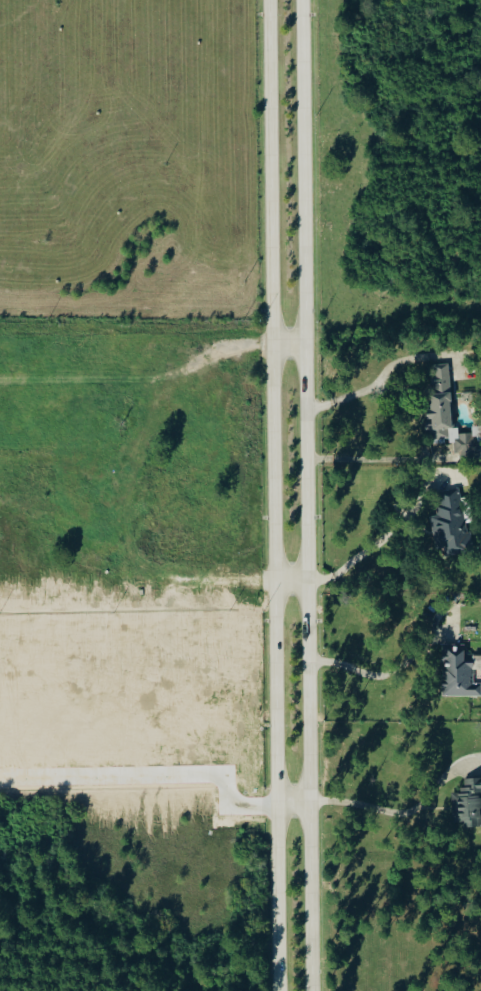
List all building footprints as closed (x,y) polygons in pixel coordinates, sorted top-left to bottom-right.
[(436,381),(429,382),(431,410),(427,411),(428,423),(426,423),(427,440),(452,438),(453,454),(466,453),(467,457),(479,456),(478,441),(480,441),(480,427),(472,427),(473,433),(455,435),(450,363),(435,365),(436,381)] [(431,517),(442,556),(474,548),(458,492),(436,499),(441,515),(431,517)] [(480,695),(480,683),(474,683),(474,654),(465,654),(465,644),(443,644),(443,695),(480,695)] [(480,825),(480,777),(463,777),(463,792),(453,792),(453,825),(480,825)]
